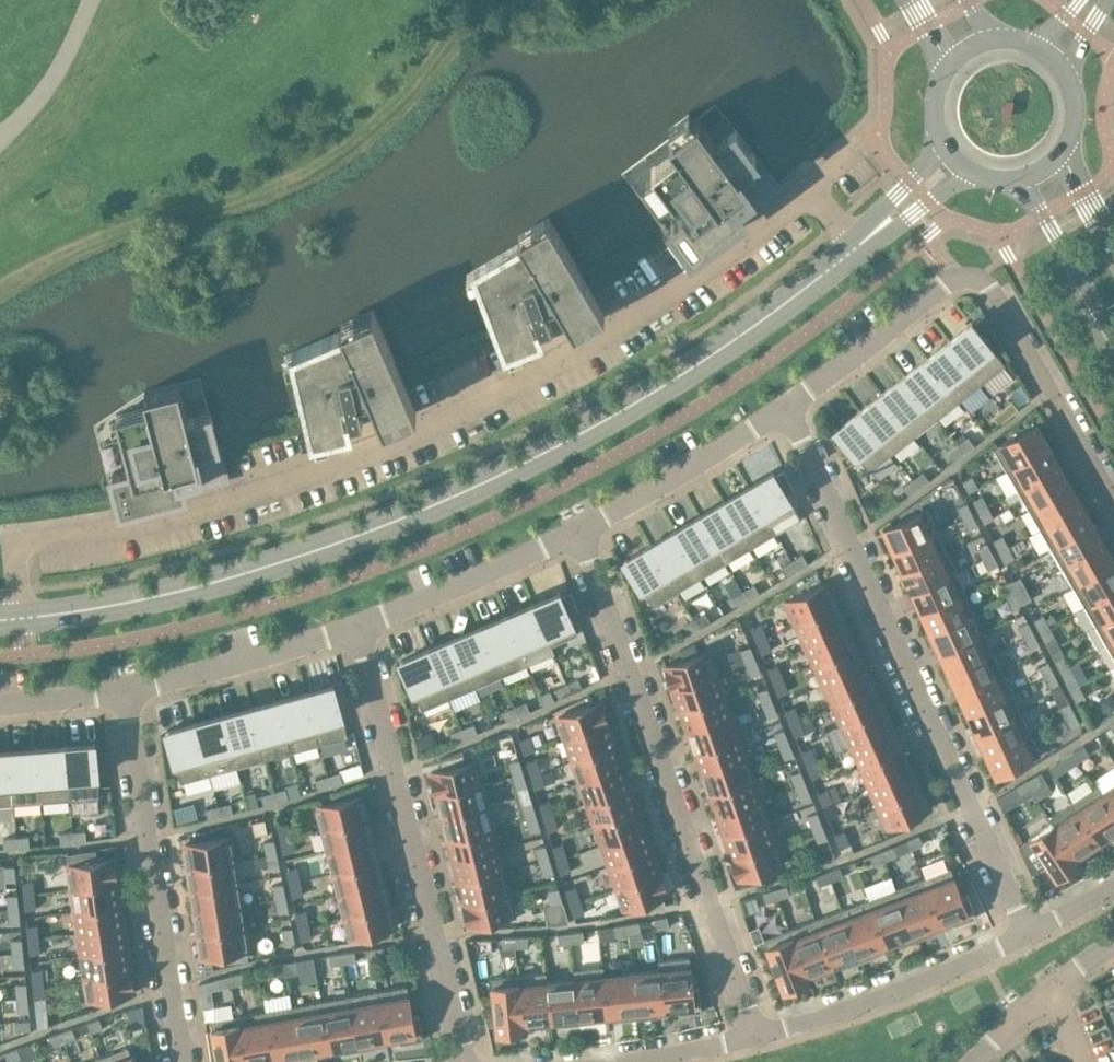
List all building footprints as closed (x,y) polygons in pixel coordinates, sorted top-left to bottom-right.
[(684,257),(691,252),(692,253),(779,188),(724,114),(723,114),(723,115),(715,105),(715,104),(698,117),(698,116),(669,137),(669,138),(622,174),(684,257)] [(476,269),(503,340),(506,349),(539,337),(536,326),(565,316),(574,330),(604,312),(548,218),(518,236),(522,242),(476,269)] [(383,425),(416,411),(373,310),(340,324),(343,330),(294,351),(314,435),(348,427),(346,417),(377,409),(383,425)] [(982,318),(974,325),(981,334),(990,328),(982,318)] [(948,340),(982,383),(1005,365),(981,334),(974,325),(971,322),(948,340)] [(948,340),(926,357),(960,400),(982,383),(948,340)] [(926,357),(904,375),(937,418),(960,400),(926,357)] [(904,375),(881,392),(915,435),(937,418),(904,375)] [(121,507),(226,480),(209,412),(188,417),(179,382),(144,391),(148,405),(116,413),(130,467),(112,472),(121,507)] [(881,392),(859,410),(892,453),(915,435),(881,392)] [(1002,408),(1008,416),(1018,408),(1012,400),(1002,408)] [(1008,416),(1002,408),(992,416),(999,424),(1008,416)] [(869,471),(892,453),(859,410),(836,428),(869,471)] [(1036,423),(993,448),(1006,470),(1048,445),(1036,423)] [(958,444),(964,452),(974,445),(968,436),(958,444)] [(964,452),(958,444),(948,452),(954,460),(964,452)] [(1048,445),(1006,470),(1018,489),(1060,465),(1048,445)] [(1060,465),(1018,489),(1028,508),(1071,484),(1060,465)] [(747,486),(775,533),(776,532),(772,525),(796,510),(773,471),(747,486)] [(913,478),(919,487),(929,480),(923,471),(913,478)] [(972,475),(962,480),(968,491),(978,486),(972,475)] [(919,487),(913,478),(902,486),(909,495),(919,487)] [(1071,484),(1028,508),(1040,528),(1082,503),(1071,484)] [(747,486),(723,500),(751,547),(775,533),(747,486)] [(978,510),(987,505),(982,495),(973,500),(978,510)] [(723,500),(699,515),(726,562),(751,547),(723,500)] [(962,517),(972,513),(966,502),(957,507),(962,517)] [(1082,503),(1040,528),(1051,547),(1093,523),(1082,503)] [(987,505),(978,510),(984,522),(994,517),(987,505)] [(927,507),(883,528),(893,550),(937,530),(927,507)] [(972,513),(962,517),(968,529),(978,525),(972,513)] [(699,515),(674,529),(702,576),(726,562),(699,515)] [(1093,523),(1051,547),(1062,566),(1104,542),(1093,523)] [(674,529),(650,543),(678,591),(702,576),(674,529)] [(937,530),(893,550),(902,570),(947,550),(937,530)] [(999,551),(1008,545),(1002,535),(993,539),(999,551)] [(983,557),(993,553),(987,542),(977,547),(983,557)] [(1062,566),(1073,586),(1113,562),(1113,559),(1104,542),(1062,566)] [(652,606),(678,591),(650,543),(625,558),(652,606)] [(1008,545),(999,551),(1004,562),(1014,557),(1008,545)] [(947,550),(902,570),(911,591),(956,570),(947,550)] [(993,553),(983,557),(989,569),(998,564),(993,553)] [(792,561),(797,570),(808,563),(802,554),(792,561)] [(797,570),(792,561),(781,568),(787,576),(797,570)] [(1073,586),(1084,605),(1113,588),(1113,562),(1073,586)] [(956,570),(911,591),(921,611),(965,591),(956,570)] [(1011,581),(1016,592),(1026,587),(1020,576),(1011,581)] [(1016,592),(1011,581),(1010,580),(1001,585),(1006,596),(1016,592)] [(796,622),(836,604),(826,582),(786,601),(796,622)] [(743,590),(749,600),(760,593),(754,584),(743,590)] [(1016,592),(1022,603),(1022,604),(1031,599),(1026,587),(1016,592)] [(1084,605),(1095,624),(1113,614),(1113,588),(1084,605)] [(749,600),(743,590),(732,597),(738,606),(749,600)] [(559,591),(532,603),(554,653),(551,645),(577,634),(570,616),(561,596),(559,591)] [(571,591),(561,596),(570,616),(578,612),(571,591)] [(965,591),(921,611),(930,631),(974,611),(965,591)] [(1022,603),(1016,592),(1006,596),(1012,608),(1022,603)] [(532,603),(506,614),(527,664),(554,653),(532,603)] [(796,622),(805,642),(845,624),(836,604),(796,622)] [(974,611),(930,631),(939,651),(984,631),(983,630),(975,634),(967,615),(975,612),(974,611)] [(694,619),(700,628),(710,622),(705,612),(694,619)] [(506,614),(480,625),(501,675),(527,664),(506,614)] [(1040,632),(1049,626),(1043,614),(1034,619),(1040,632)] [(1095,624),(1106,644),(1113,639),(1113,614),(1095,624)] [(700,628),(694,619),(683,625),(688,634),(700,628)] [(1024,637),(1034,633),(1028,621),(1018,626),(1024,637)] [(757,640),(766,636),(761,623),(752,627),(757,640)] [(805,642),(814,663),(855,644),(845,624),(805,642)] [(480,625),(454,636),(475,687),(501,675),(480,625)] [(1049,626),(1040,632),(1045,642),(1055,637),(1049,626)] [(984,631),(939,651),(949,672),(993,651),(984,631)] [(1034,633),(1024,637),(1029,648),(1039,644),(1034,633)] [(454,636),(428,647),(449,698),(475,687),(454,636)] [(766,636),(757,640),(762,653),(771,650),(766,636)] [(814,663),(824,683),(864,665),(855,644),(814,663)] [(746,662),(756,659),(751,646),(741,649),(746,662)] [(449,698),(428,647),(401,659),(422,709),(449,698)] [(666,665),(673,687),(715,673),(707,651),(666,665)] [(993,651),(949,672),(958,692),(1002,672),(993,651)] [(1061,672),(1070,667),(1063,654),(1054,659),(1061,672)] [(756,659),(746,662),(751,676),(761,672),(756,659)] [(1044,678),(1054,673),(1048,661),(1038,666),(1044,678)] [(773,681),(782,677),(777,664),(768,668),(773,681)] [(824,683),(833,703),(873,685),(864,665),(824,683)] [(1070,667),(1061,672),(1066,681),(1075,676),(1070,667)] [(1002,672),(958,692),(967,712),(1012,692),(1002,672)] [(673,687),(681,708),(722,694),(715,673),(673,687)] [(1054,673),(1044,678),(1050,688),(1059,683),(1054,673)] [(782,677),(773,681),(779,694),(788,691),(782,677)] [(566,683),(571,693),(582,687),(578,678),(566,683)] [(559,698),(571,693),(566,683),(555,689),(559,698)] [(333,684),(305,691),(319,744),(347,736),(333,684)] [(833,703),(842,724),(882,705),(873,685),(833,703)] [(1079,685),(1070,690),(1076,701),(1085,696),(1079,685)] [(763,704),(772,700),(767,687),(758,691),(763,704)] [(550,690),(540,694),(545,705),(555,700),(550,690)] [(305,691),(277,699),(292,752),(319,744),(305,691)] [(1012,692),(967,712),(977,733),(1021,712),(1012,692)] [(681,708),(688,730),(730,715),(722,694),(681,708)] [(277,699),(250,706),(264,759),(292,752),(277,699)] [(772,700),(763,704),(768,717),(777,714),(772,700)] [(514,706),(519,716),(530,711),(526,701),(514,706)] [(1065,718),(1075,713),(1068,701),(1059,706),(1065,718)] [(558,716),(566,738),(607,724),(600,702),(558,716)] [(842,724),(851,744),(892,726),(882,705),(842,724)] [(250,706),(223,714),(237,767),(264,759),(250,706)] [(507,721),(519,716),(514,706),(503,711),(507,721)] [(790,723),(799,719),(794,706),(785,710),(790,723)] [(1021,712),(977,733),(986,753),(1030,733),(1021,712)] [(1075,713),(1065,718),(1070,728),(1080,723),(1075,713)] [(223,714),(195,721),(210,774),(237,767),(223,714)] [(688,730),(695,751),(737,736),(730,715),(688,730)] [(799,719),(790,723),(795,736),(804,733),(799,719)] [(210,774),(195,721),(167,729),(181,782),(210,774)] [(473,723),(462,728),(466,737),(477,733),(473,723)] [(566,738),(573,759),(615,745),(607,724),(566,738)] [(851,744),(861,765),(901,746),(892,726),(851,744)] [(454,742),(466,737),(462,728),(450,732),(454,742)] [(779,745),(789,742),(784,728),(774,732),(779,745)] [(1030,733),(986,753),(996,775),(1001,773),(1020,764),(1040,755),(1030,733)] [(520,739),(524,753),(534,750),(530,736),(520,739)] [(695,751),(703,772),(745,757),(737,736),(695,751)] [(65,745),(70,799),(99,797),(94,742),(65,745)] [(789,742),(779,745),(784,758),(794,755),(789,742)] [(1073,751),(1079,760),(1089,753),(1084,744),(1073,751)] [(65,745),(37,747),(41,801),(70,799),(65,745)] [(573,759),(580,781),(622,766),(615,745),(573,759)] [(861,765),(870,785),(910,767),(901,746),(861,765)] [(37,747),(9,749),(13,804),(41,801),(37,747)] [(807,764),(817,760),(812,747),(802,751),(807,764)] [(0,750),(0,805),(13,804),(9,749),(0,750)] [(1073,751),(1049,766),(1055,776),(1079,761),(1073,751)] [(531,774),(541,771),(536,757),(527,761),(531,774)] [(703,772),(710,793),(752,778),(745,757),(703,772)] [(510,762),(514,775),(523,772),(520,759),(510,762)] [(437,794),(480,783),(475,760),(432,771),(437,794)] [(817,760),(807,764),(812,777),(822,773),(817,760)] [(1020,764),(1001,773),(1005,781),(1023,770),(1020,764)] [(580,781),(588,802),(630,787),(622,766),(580,781)] [(870,785),(879,805),(920,787),(910,767),(870,785)] [(796,787),(806,783),(800,770),(791,774),(796,787)] [(328,775),(331,785),(343,781),(340,771),(328,775)] [(545,784),(541,771),(531,774),(535,788),(545,784)] [(523,772),(514,775),(517,789),(527,786),(523,772)] [(1025,780),(1030,789),(1041,783),(1036,773),(1025,780)] [(331,785),(328,775),(316,779),(319,789),(331,785)] [(710,793),(718,814),(759,800),(752,778),(710,793)] [(1030,789),(1025,780),(1014,786),(1019,795),(1030,789)] [(437,794),(443,816),(486,805),(480,783),(437,794)] [(806,783),(796,787),(801,800),(811,796),(806,783)] [(1113,812),(1113,784),(1101,793),(1113,812)] [(1101,793),(1096,785),(1071,802),(1076,810),(1097,842),(1109,834),(1113,839),(1113,812),(1101,793)] [(588,802),(595,823),(637,808),(630,787),(588,802)] [(929,808),(920,787),(879,805),(889,827),(929,808)] [(273,791),(276,801),(288,798),(285,788),(273,791)] [(824,805),(833,802),(828,789),(819,792),(824,805)] [(276,801),(273,791),(261,795),(264,805),(276,801)] [(324,829),(367,818),(361,794),(318,805),(324,829)] [(544,817),(554,814),(549,800),(540,803),(544,817)] [(718,814),(725,835),(767,821),(759,800),(718,814)] [(526,818),(536,815),(532,801),(522,804),(526,818)] [(218,805),(221,816),(233,813),(230,802),(218,805)] [(833,802),(824,805),(829,818),(838,815),(833,802)] [(221,816),(218,805),(206,808),(209,818),(221,816)] [(491,827),(486,805),(443,816),(448,837),(491,827)] [(595,823),(602,844),(644,829),(637,808),(595,823)] [(1099,845),(1097,842),(1076,810),(1055,824),(1076,856),(1088,848),(1090,851),(1099,845)] [(812,828),(822,824),(817,812),(807,815),(812,828)] [(554,814),(544,817),(548,830),(558,827),(554,814)] [(536,815),(526,818),(530,831),(540,828),(536,815)] [(372,840),(367,818),(324,829),(329,851),(372,840)] [(725,835),(732,857),(774,842),(767,821),(725,835)] [(1080,861),(1076,856),(1055,824),(1054,822),(1019,845),(1032,874),(1047,863),(1056,877),(1080,861)] [(281,839),(291,836),(288,823),(278,825),(281,839)] [(822,824),(812,828),(818,841),(827,837),(822,824)] [(497,848),(491,827),(448,837),(454,859),(497,848)] [(602,844),(610,865),(652,851),(644,829),(602,844)] [(72,831),(74,842),(86,840),(85,830),(72,831)] [(834,834),(840,847),(850,843),(844,830),(834,834)] [(74,842),(72,831),(60,833),(61,843),(74,842)] [(919,834),(907,839),(911,849),(923,844),(919,834)] [(16,837),(17,847),(29,846),(29,836),(16,837)] [(189,866),(233,860),(229,836),(185,843),(189,866)] [(291,836),(281,839),(284,852),(294,850),(291,836)] [(17,847),(16,837),(4,838),(4,848),(17,847)] [(267,855),(277,853),(274,839),(264,841),(267,855)] [(378,862),(372,840),(329,851),(335,873),(378,862)] [(774,842),(732,857),(740,879),(782,864),(774,842)] [(557,860),(567,857),(562,843),(553,846),(557,860)] [(540,861),(549,858),(545,844),(535,847),(540,861)] [(881,850),(885,860),(897,855),(893,845),(881,850)] [(502,870),(497,848),(454,859),(459,881),(502,870)] [(885,860),(881,850),(869,855),(873,865),(885,860)] [(610,865),(617,886),(659,872),(652,851),(610,865)] [(277,853),(267,855),(270,869),(280,867),(277,853)] [(72,888),(116,881),(112,857),(69,864),(72,888)] [(571,870),(567,857),(557,860),(561,873),(571,870)] [(549,858),(540,861),(544,874),(554,871),(549,858)] [(236,882),(233,860),(189,866),(192,889),(236,882)] [(383,884),(378,862),(335,873),(340,894),(383,884)] [(4,866),(6,880),(16,879),(14,865),(4,866)] [(290,882),(300,880),(297,866),(287,868),(290,882)] [(828,870),(832,880),(843,876),(839,866),(828,870)] [(923,878),(940,923),(952,918),(955,924),(976,916),(967,894),(961,896),(950,867),(923,878)] [(507,892),(502,870),(459,881),(464,903),(507,892)] [(832,880),(828,870),(815,875),(819,885),(832,880)] [(659,872),(617,886),(625,908),(667,894),(659,872)] [(923,878),(896,888),(915,940),(930,934),(927,928),(940,923),(923,878)] [(24,895),(34,893),(33,879),(23,881),(24,895)] [(300,880),(290,882),(293,896),(303,894),(300,880)] [(120,903),(116,881),(72,888),(76,910),(120,903)] [(240,904),(236,882),(192,889),(196,911),(240,904)] [(276,898),(285,896),(283,883),(273,885),(276,898)] [(389,905),(383,884),(340,894),(346,916),(389,905)] [(774,888),(778,898),(790,895),(786,884),(774,888)] [(570,902),(580,899),(576,886),(566,889),(570,902)] [(548,890),(552,903),(562,900),(558,887),(548,890)] [(778,898),(774,888),(762,892),(765,902),(778,898)] [(896,888),(869,898),(887,943),(898,939),(901,945),(915,940),(896,888)] [(513,915),(507,892),(464,903),(470,926),(513,915)] [(34,893),(24,895),(26,908),(36,907),(34,893)] [(8,909),(19,908),(17,894),(7,895),(8,909)] [(285,896),(276,898),(278,912),(288,910),(285,896)] [(869,898),(843,908),(862,960),(876,955),(873,949),(887,943),(869,898)] [(580,899),(570,902),(574,916),(584,913),(580,899)] [(123,925),(120,903),(76,910),(79,932),(123,925)] [(243,926),(240,904),(196,911),(199,933),(243,926)] [(394,927),(389,905),(346,916),(351,938),(394,927)] [(19,908),(8,909),(10,923),(20,922),(19,908)] [(843,908),(816,919),(833,964),(844,960),(847,966),(862,960),(843,908)] [(299,926),(309,924),(306,910),(296,912),(299,926)] [(657,929),(669,926),(667,915),(654,918),(657,929)] [(816,919),(789,929),(809,980),(807,974),(821,969),(822,972),(832,968),(831,965),(833,964),(816,919)] [(628,923),(629,934),(641,932),(639,921),(628,923)] [(615,936),(629,934),(628,923),(614,925),(615,936)] [(29,939),(39,938),(37,924),(27,925),(29,939)] [(309,924),(299,926),(302,939),(312,937),(309,924)] [(126,947),(123,925),(79,932),(83,954),(126,947)] [(247,949),(243,926),(199,933),(203,956),(223,953),(247,949)] [(282,929),(285,942),(294,941),(292,927),(282,929)] [(783,990),(809,980),(789,929),(764,939),(771,957),(769,957),(773,970),(775,969),(783,990)] [(571,932),(572,942),(584,941),(582,930),(571,932)] [(558,944),(572,942),(571,932),(557,933),(558,944)] [(502,947),(515,947),(514,936),(502,937),(502,947)] [(514,936),(515,947),(528,946),(527,936),(514,936)] [(13,953),(23,952),(22,938),(12,939),(13,953)] [(39,938),(29,939),(30,953),(40,952),(39,938)] [(130,970),(126,947),(83,954),(86,977),(130,970)] [(383,947),(371,948),(372,959),(384,957),(383,947)] [(247,949),(223,953),(224,961),(248,957),(247,949)] [(342,952),(344,963),(356,960),(355,950),(342,952)] [(23,952),(13,953),(14,967),(25,966),(23,952)] [(344,963),(342,952),(330,954),(332,965),(344,963)] [(660,960),(665,1008),(678,1007),(679,1013),(702,1011),(699,987),(693,988),(689,957),(660,960)] [(285,962),(287,973),(299,970),(297,960),(285,962)] [(660,970),(633,972),(637,1017),(652,1016),(652,1009),(665,1008),(660,960),(659,960),(660,970)] [(287,973),(285,962),(273,965),(275,975),(287,973)] [(603,966),(575,969),(580,1023),(595,1022),(594,1015),(608,1014),(604,975),(603,966)] [(33,983),(43,982),(42,969),(32,970),(33,983)] [(574,979),(547,981),(551,1020),(563,1019),(564,1025),(580,1023),(575,969),(573,969),(574,979)] [(133,992),(130,970),(86,977),(90,999),(133,992)] [(229,975),(232,984),(244,982),(242,972),(229,975)] [(546,972),(518,975),(524,1029),(524,1023),(542,1021),(542,1024),(549,1023),(549,1020),(551,1020),(547,981),(546,972)] [(633,972),(604,975),(608,1014),(621,1013),(621,1019),(637,1017),(633,972)] [(232,984),(229,975),(217,978),(219,987),(232,984)] [(496,1032),(524,1029),(518,975),(491,977),(493,997),(491,997),(492,1010),(494,1010),(496,1032)] [(217,978),(199,983),(200,992),(219,987),(217,978)] [(43,982),(33,983),(34,997),(44,996),(43,982)] [(17,998),(27,997),(26,983),(16,984),(17,998)] [(407,985),(378,990),(387,1038),(399,1036),(400,1042),(423,1038),(419,1015),(412,1016),(407,985)] [(378,990),(350,995),(360,1049),(374,1047),(373,1040),(387,1038),(378,990)] [(350,995),(323,1000),(331,1048),(343,1046),(344,1052),(360,1049),(350,995)] [(27,997),(17,998),(19,1012),(29,1011),(27,997)] [(323,1000),(295,1005),(304,1059),(317,1057),(316,1051),(331,1048),(323,1000)] [(267,1010),(275,1058),(286,1056),(287,1061),(290,1061),(304,1059),(295,1005),(267,1010)] [(239,1015),(247,1061),(253,1061),(261,1061),(271,1061),(272,1061),(271,1059),(275,1058),(267,1010),(239,1015)] [(239,1015),(210,1020),(214,1039),(211,1040),(214,1053),(216,1052),(218,1061),(247,1061),(239,1015)] [(100,1018),(88,1022),(91,1032),(103,1028),(100,1018)] [(29,1019),(15,1020),(16,1031),(30,1030),(29,1019)] [(60,1032),(64,1041),(75,1037),(72,1027),(60,1032)] [(64,1041),(60,1032),(48,1036),(52,1046),(64,1041)] [(102,1061),(134,1061),(128,1046),(100,1056),(102,1061)] [(6,1051),(10,1061),(21,1057),(18,1047),(6,1051)] [(6,1051),(0,1053),(0,1061),(8,1061),(10,1061),(6,1051)]
